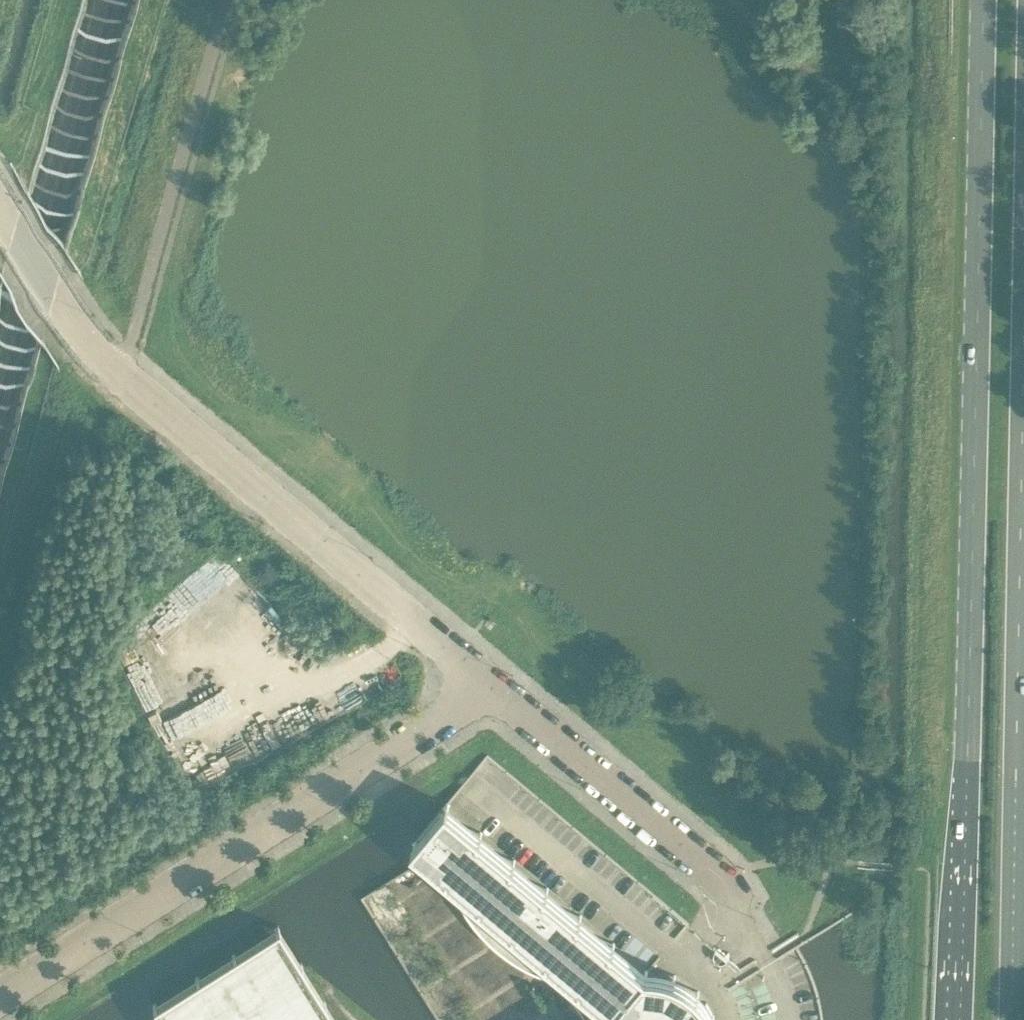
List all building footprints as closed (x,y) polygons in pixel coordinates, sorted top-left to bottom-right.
[(5,470),(32,371),(41,341),(67,248),(104,114),(137,0),(133,0),(100,113),(28,370),(1,469),(0,473),(0,489),(5,470)] [(7,365),(61,172),(111,0),(105,0),(75,106),(3,363),(0,375),(0,391),(7,365)] [(717,1019),(716,1016),(714,1012),(713,1010),(713,1009),(711,1005),(710,1004),(707,999),(702,993),(701,992),(697,988),(694,985),(692,983),(688,980),(683,977),(679,974),(674,972),(669,971),(664,970),(654,969),(647,968),(448,801),(413,843),(427,854),(449,873),(452,883),(457,893),(462,903),(468,913),(475,922),(482,930),(490,938),(498,946),(507,953),(516,959),(526,965),(536,970),(547,974),(558,977),(563,978),(589,1019),(603,1019),(580,983),(623,1019),(717,1019)] [(313,982),(277,925),(151,1004),(162,1019),(337,1019),(313,982)]
